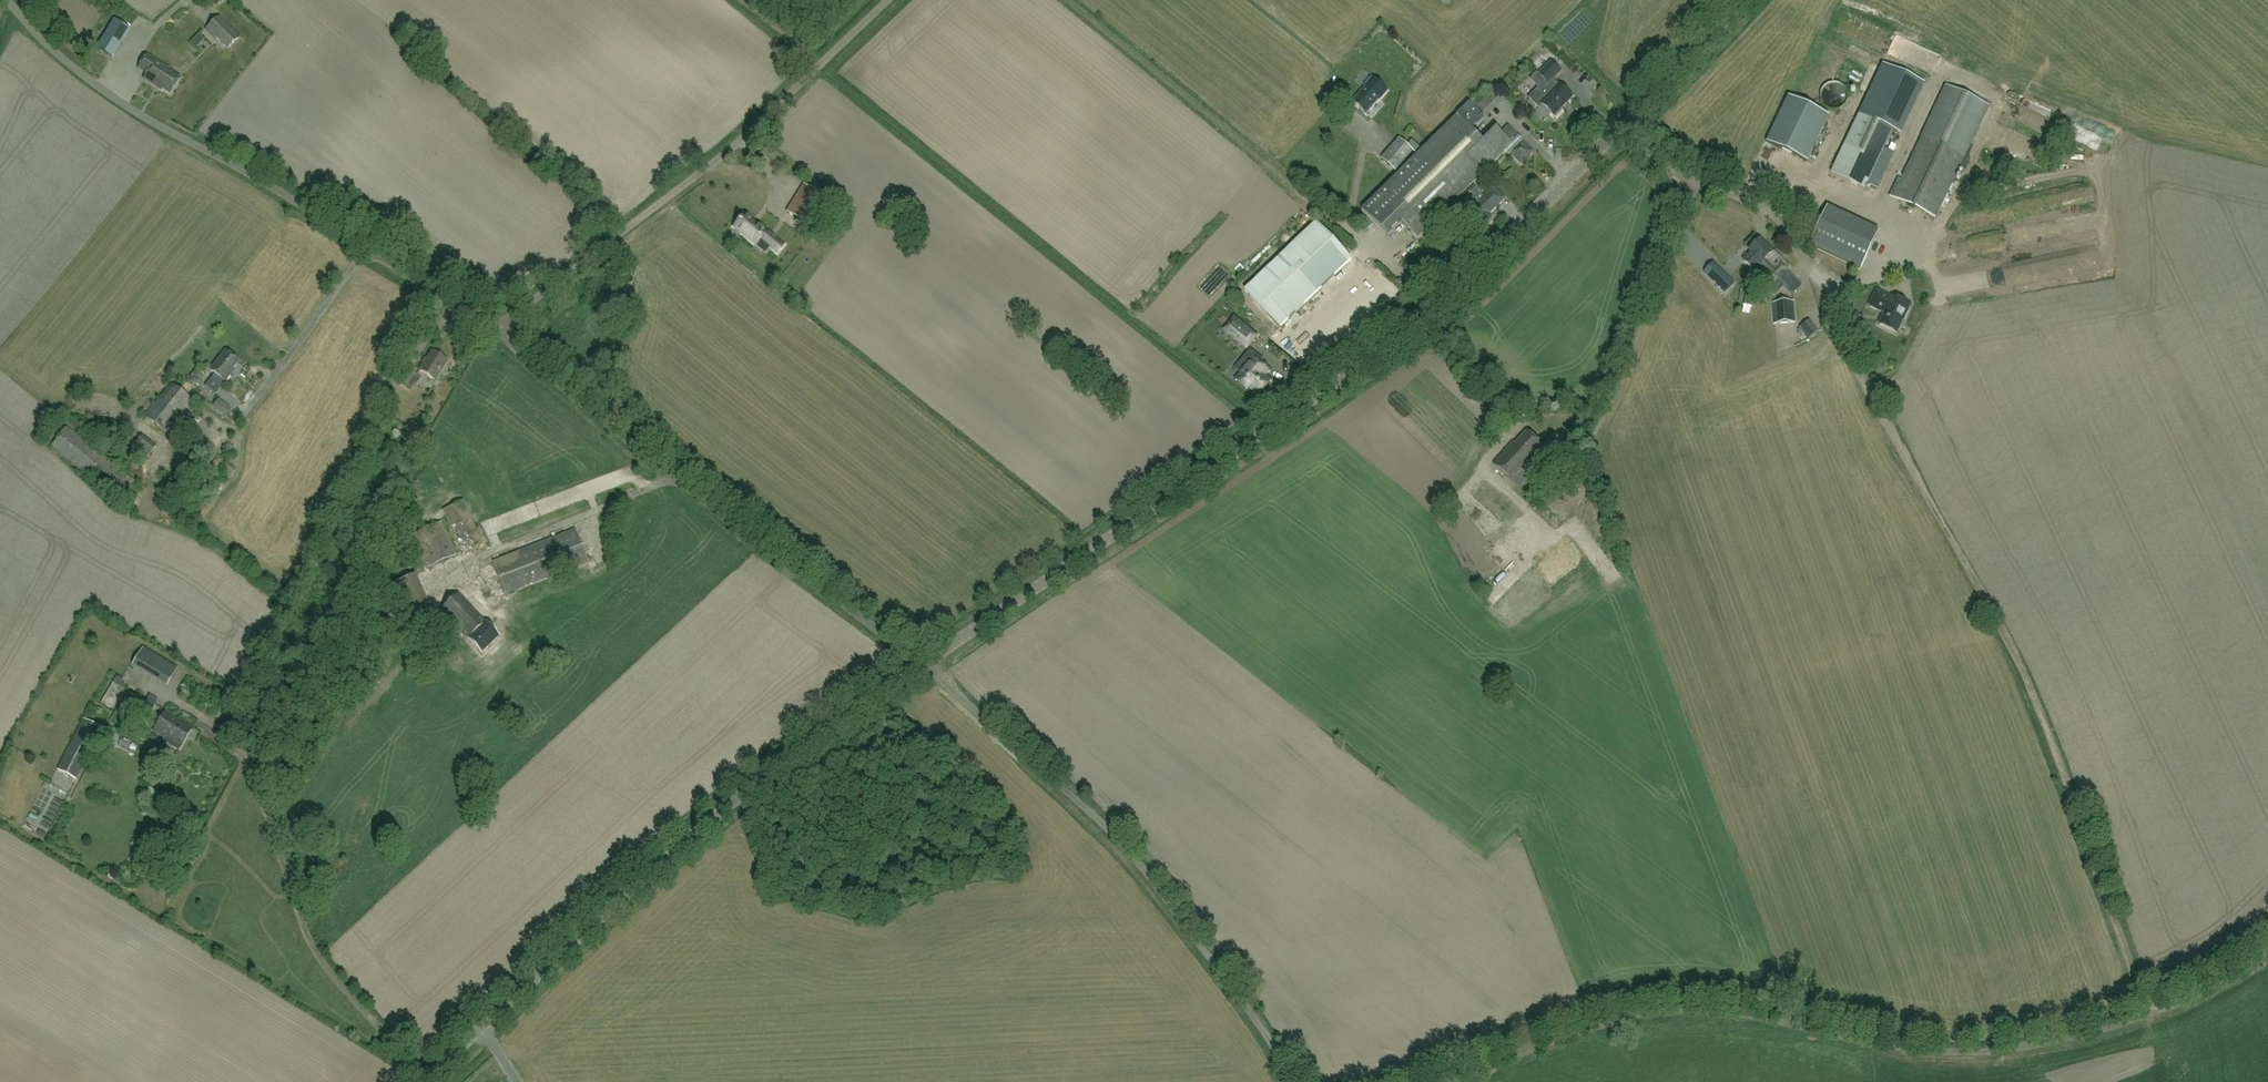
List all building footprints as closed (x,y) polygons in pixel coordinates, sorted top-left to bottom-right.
[(227,50),(239,37),(219,17),(205,31),(214,40),(216,39),(227,50)] [(114,19),(96,48),(112,58),(130,29),(114,19)] [(198,44),(205,37),(200,33),(194,40),(198,44)] [(147,56),(138,69),(147,74),(144,80),(156,87),(156,86),(159,88),(159,89),(162,91),(163,90),(170,95),(180,79),(168,72),(169,70),(147,56)] [(1344,72),(1353,62),(1349,58),(1339,68),(1344,72)] [(1349,77),(1358,67),(1353,63),(1345,73),(1349,77)] [(1554,117),(1572,97),(1560,85),(1559,85),(1553,80),(1561,72),(1551,63),(1540,75),(1546,81),(1529,99),(1539,108),(1542,105),(1554,117)] [(1364,86),(1367,88),(1354,103),(1367,114),(1379,99),(1382,101),(1395,86),(1377,71),(1364,86)] [(1848,98),(1848,97),(1848,95),(1848,93),(1847,92),(1847,91),(1846,89),(1845,88),(1844,87),(1843,86),(1841,85),(1840,84),(1839,83),(1837,83),(1836,83),(1834,83),(1833,83),(1831,83),(1830,83),(1828,84),(1827,85),(1825,86),(1824,87),(1823,88),(1822,89),(1822,91),(1821,92),(1821,93),(1820,95),(1820,97),(1820,98),(1821,100),(1821,101),(1822,103),(1822,104),(1823,105),(1824,106),(1825,107),(1827,108),(1828,109),(1830,110),(1831,110),(1833,110),(1834,110),(1836,110),(1837,110),(1839,110),(1840,109),(1841,108),(1843,107),(1844,106),(1845,105),(1846,104),(1847,103),(1847,101),(1848,100),(1848,98)] [(1889,197),(1924,214),(1935,219),(1964,158),(1965,158),(1988,108),(1945,87),(1921,138),(1901,181),(1898,180),(1889,197)] [(1807,161),(1828,116),(1788,97),(1766,143),(1807,161)] [(1520,143),(1517,140),(1519,138),(1510,129),(1509,128),(1508,128),(1507,128),(1507,129),(1502,134),(1497,129),(1483,143),(1475,135),(1494,116),(1481,103),(1475,110),(1469,104),(1423,151),(1412,141),(1408,147),(1400,139),(1382,160),(1396,172),(1414,152),(1418,155),(1362,211),(1388,237),(1403,223),(1418,238),(1505,152),(1509,156),(1511,154),(1521,165),(1532,154),(1521,143),(1520,143)] [(1831,173),(1865,189),(1893,129),(1859,113),(1831,173)] [(1817,145),(1811,158),(1815,160),(1822,147),(1817,145)] [(776,214),(789,199),(761,175),(748,190),(776,214)] [(804,185),(799,193),(787,212),(789,213),(810,226),(826,199),(804,185)] [(1491,217),(1489,215),(1505,199),(1493,187),(1483,197),(1479,193),(1480,193),(1476,188),(1471,193),(1475,197),(1459,213),(1478,231),(1491,218),(1491,217)] [(1513,201),(1504,208),(1517,226),(1526,219),(1513,201)] [(1812,247),(1862,271),(1881,232),(1831,208),(1812,247)] [(755,224),(752,221),(744,215),(743,217),(742,216),(735,225),(736,225),(734,227),(756,245),(761,239),(771,248),(777,253),(784,245),(766,230),(765,232),(755,224)] [(1281,328),(1352,260),(1317,222),(1245,291),(1281,328)] [(1457,240),(1462,235),(1456,229),(1451,234),(1457,240)] [(1758,264),(1760,266),(1774,253),(1761,240),(1750,250),(1761,261),(1758,264)] [(1775,252),(1774,253),(1760,266),(1769,274),(1763,280),(1771,289),(1779,281),(1793,295),(1801,287),(1792,278),(1790,280),(1785,274),(1790,269),(1789,269),(1791,267),(1787,263),(1785,265),(1780,260),(1782,259),(1775,252)] [(1734,283),(1722,272),(1714,263),(1704,272),(1713,281),(1725,293),(1734,283)] [(1347,277),(1329,303),(1335,308),(1353,281),(1347,277)] [(1877,291),(1870,306),(1881,312),(1882,310),(1886,311),(1879,325),(1896,333),(1902,321),(1903,321),(1910,305),(1893,297),(1892,298),(1877,291)] [(1755,296),(1746,294),(1744,306),(1753,308),(1755,296)] [(1773,325),(1796,323),(1795,302),(1772,304),(1773,325)] [(1234,318),(1228,326),(1224,330),(1234,338),(1247,348),(1257,336),(1234,318)] [(1809,321),(1801,327),(1809,338),(1817,332),(1809,321)] [(1297,358),(1302,353),(1293,343),(1287,348),(1297,358)] [(1247,389),(1249,387),(1259,396),(1265,389),(1267,390),(1271,385),(1269,384),(1271,381),(1264,376),(1268,371),(1260,364),(1263,360),(1251,350),(1236,369),(1242,374),(1236,381),(1247,389)] [(238,361),(224,351),(209,370),(214,373),(209,379),(218,386),(223,380),(224,382),(231,373),(230,372),(238,361)] [(434,382),(447,362),(432,353),(419,372),(434,382)] [(1806,353),(1800,356),(1805,369),(1812,366),(1806,353)] [(403,388),(413,373),(402,366),(392,381),(403,388)] [(195,385),(203,374),(196,369),(187,379),(195,385)] [(167,434),(193,401),(171,384),(145,417),(167,434)] [(126,507),(142,487),(67,427),(51,447),(126,507)] [(1532,460),(1544,447),(1527,431),(1515,444),(1513,443),(1494,464),(1519,487),(1539,466),(1532,460)] [(148,457),(156,447),(142,436),(134,446),(148,457)] [(229,478),(237,469),(220,456),(213,464),(229,478)] [(1491,489),(1477,494),(1481,504),(1494,499),(1491,489)] [(1566,511),(1576,498),(1566,490),(1555,503),(1566,511)] [(1455,519),(1465,528),(1468,524),(1459,515),(1455,519)] [(1515,558),(1519,552),(1512,548),(1508,553),(1515,558)] [(1488,557),(1480,562),(1487,574),(1496,569),(1488,557)] [(1614,567),(1615,575),(1625,574),(1624,565),(1614,567)] [(1618,581),(1621,589),(1632,585),(1630,577),(1618,581)] [(460,593),(445,605),(472,637),(486,625),(467,602),(467,601),(460,593)] [(1567,603),(1574,600),(1571,593),(1564,596),(1567,603)] [(483,654),(503,639),(492,624),(472,639),(483,654)] [(177,669),(143,648),(133,664),(167,685),(177,669)] [(175,685),(182,690),(189,682),(182,676),(175,685)] [(117,677),(113,684),(119,688),(123,680),(117,677)] [(179,751),(193,728),(166,711),(154,731),(165,739),(164,741),(179,751)] [(76,780),(103,729),(84,720),(57,770),(76,780)]
